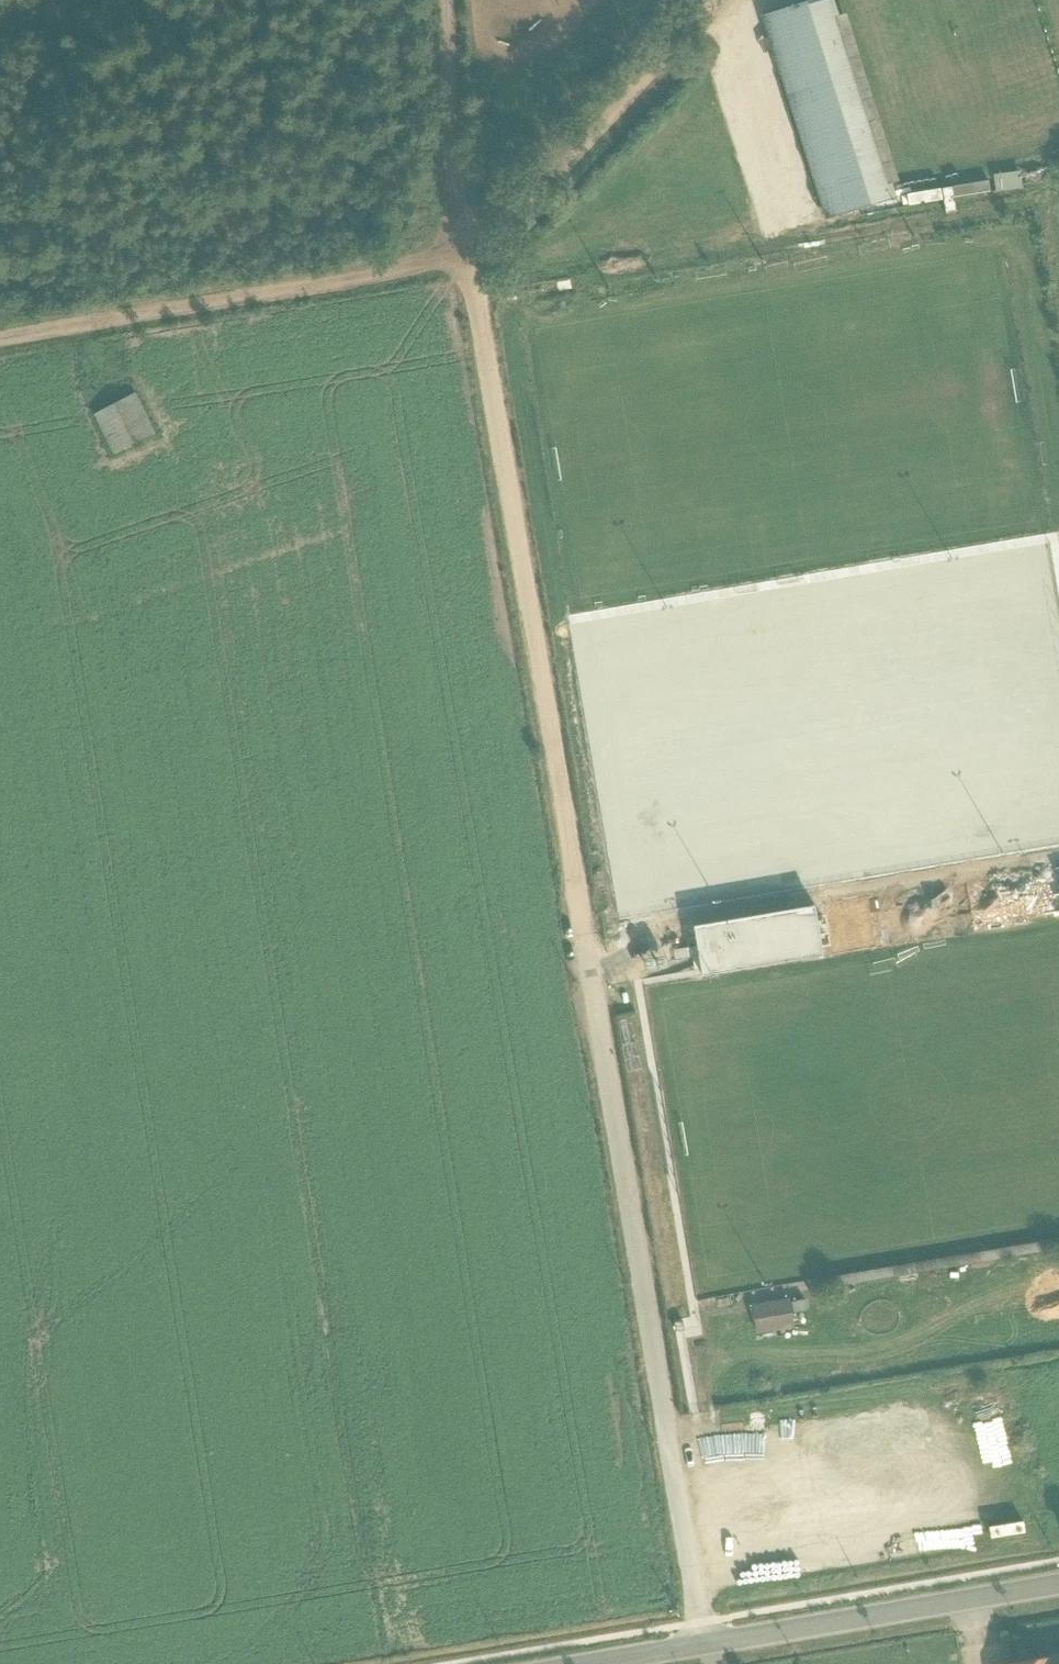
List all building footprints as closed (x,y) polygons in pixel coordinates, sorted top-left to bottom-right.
[(762,16),(825,221),(859,208),(861,214),(952,198),(949,187),(896,196),(893,185),(884,187),(834,20),(841,16),(832,0),(819,0),(762,16)] [(1024,171),(993,177),(995,196),(1025,191),(1024,171)] [(989,181),(949,187),(952,198),(987,192),(989,181)] [(137,395),(97,411),(112,449),(152,433),(137,395)] [(693,926),(701,975),(822,955),(819,937),(830,935),(828,924),(817,926),(813,906),(693,926)] [(794,1326),(789,1297),(752,1303),(757,1333),(794,1326)] [(1003,1663),(1058,1663),(1058,1655),(1003,1663)]
